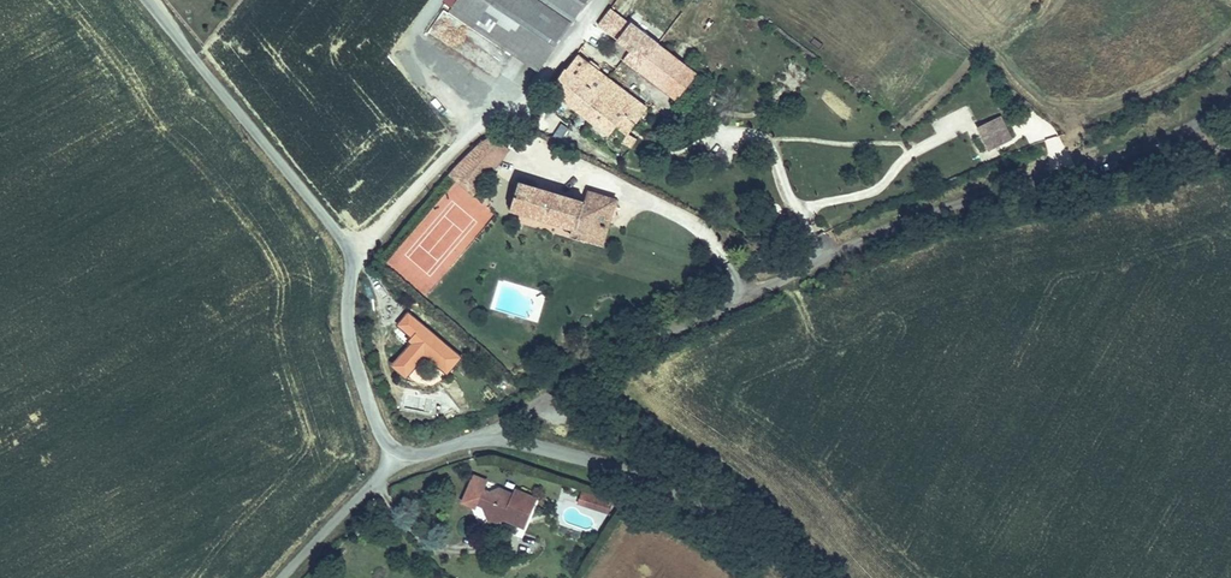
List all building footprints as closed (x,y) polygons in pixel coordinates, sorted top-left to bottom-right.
[(587,0),(458,0),(453,8),(451,11),(538,69),(572,19),(573,20),(587,0)] [(624,59),(638,69),(658,44),(631,23),(618,40),(631,50),(624,59)] [(618,40),(611,49),(624,59),(631,50),(618,40)] [(658,44),(638,69),(678,100),(697,74),(689,67),(658,44)] [(567,70),(592,90),(597,94),(609,78),(578,55),(567,70)] [(703,66),(695,59),(689,67),(697,74),(703,66)] [(566,69),(553,89),(577,108),(592,90),(567,70),(566,69)] [(647,108),(609,78),(597,94),(592,90),(577,108),(610,134),(617,125),(621,120),(632,128),(647,108)] [(976,127),(987,152),(1012,141),(1001,116),(976,127)] [(628,133),(632,128),(621,120),(617,125),(628,134),(628,133)] [(564,133),(568,128),(562,123),(558,129),(564,133)] [(564,133),(558,129),(553,136),(559,140),(564,133)] [(628,134),(623,142),(632,147),(637,138),(628,133),(628,134)] [(509,148),(506,146),(491,167),(493,169),(509,148)] [(585,201),(520,182),(512,208),(574,226),(571,236),(603,246),(615,205),(617,205),(619,200),(616,200),(617,199),(588,191),(585,201)] [(450,367),(461,353),(409,313),(402,322),(416,332),(411,337),(415,340),(398,363),(411,373),(428,350),(450,367)] [(525,526),(536,498),(516,490),(514,495),(499,488),(489,492),(483,489),(477,502),(484,505),(488,517),(500,512),(506,514),(504,518),(525,526)] [(583,505),(587,493),(583,492),(579,503),(583,505)] [(608,513),(611,501),(587,493),(583,505),(608,513)] [(491,523),(504,518),(506,514),(500,512),(488,517),(491,523)]
